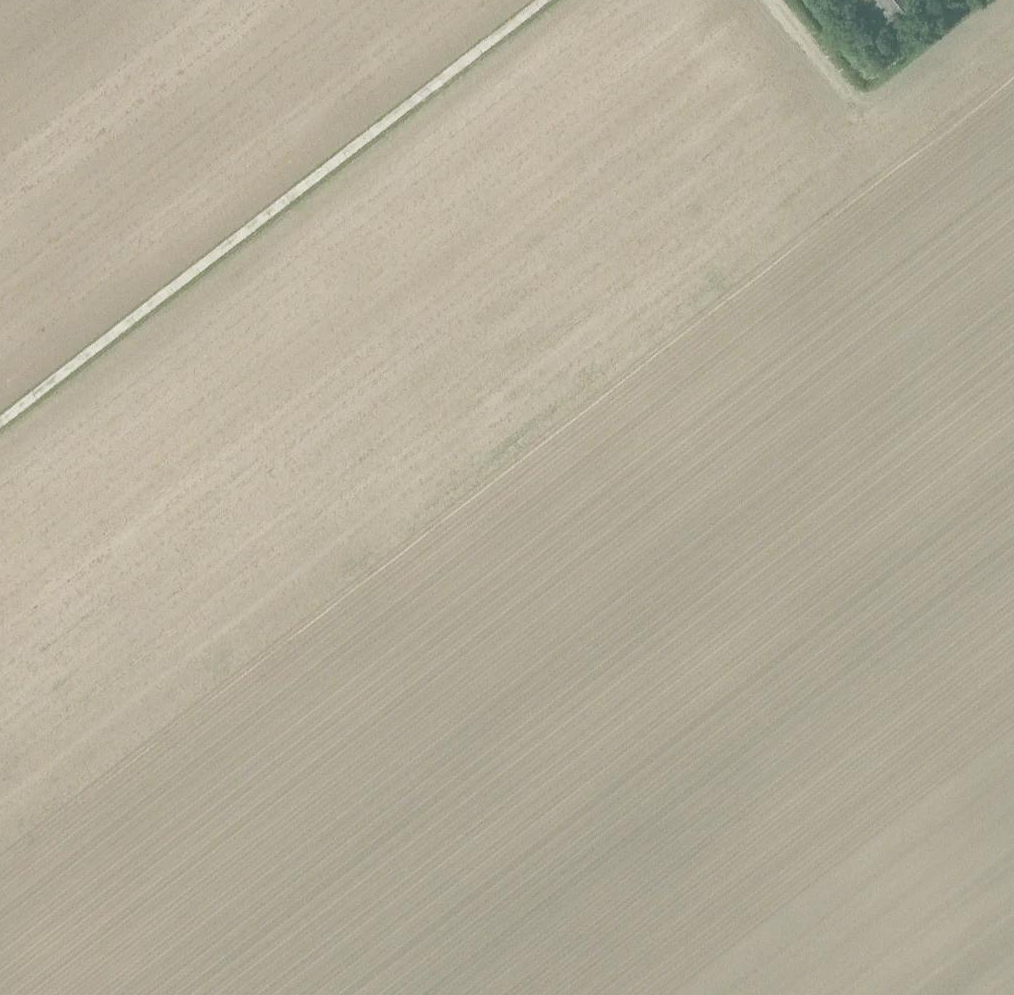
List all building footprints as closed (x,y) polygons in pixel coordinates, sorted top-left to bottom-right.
[(914,0),(844,0),(870,34),(914,0)]
